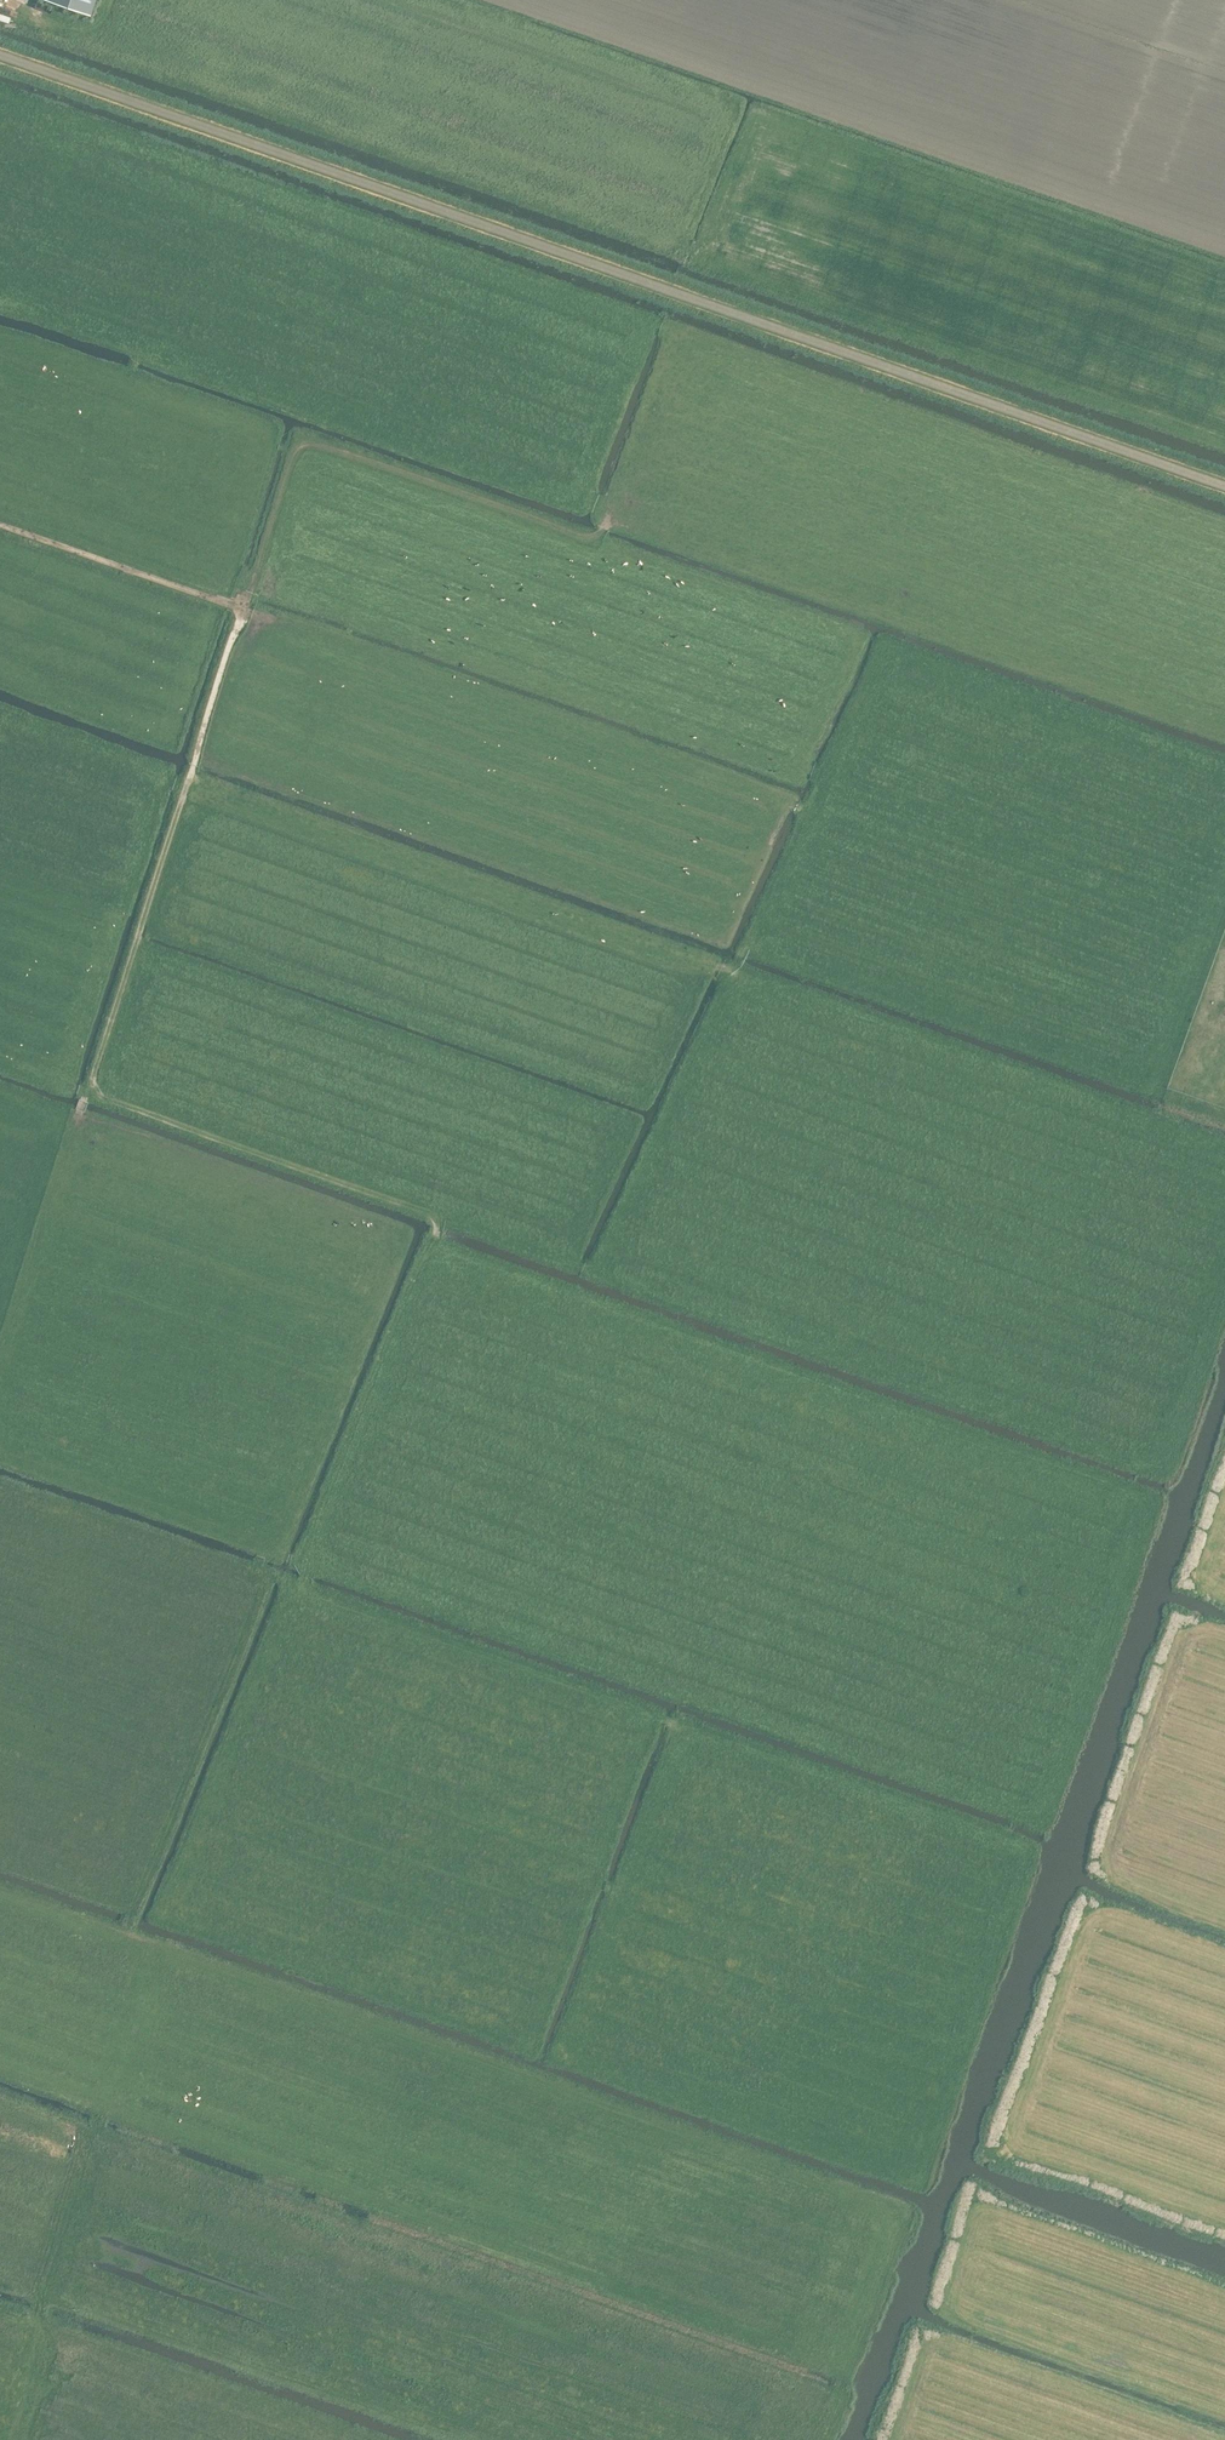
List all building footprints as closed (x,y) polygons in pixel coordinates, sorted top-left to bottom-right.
[(89,14),(94,0),(50,0),(89,14)]
